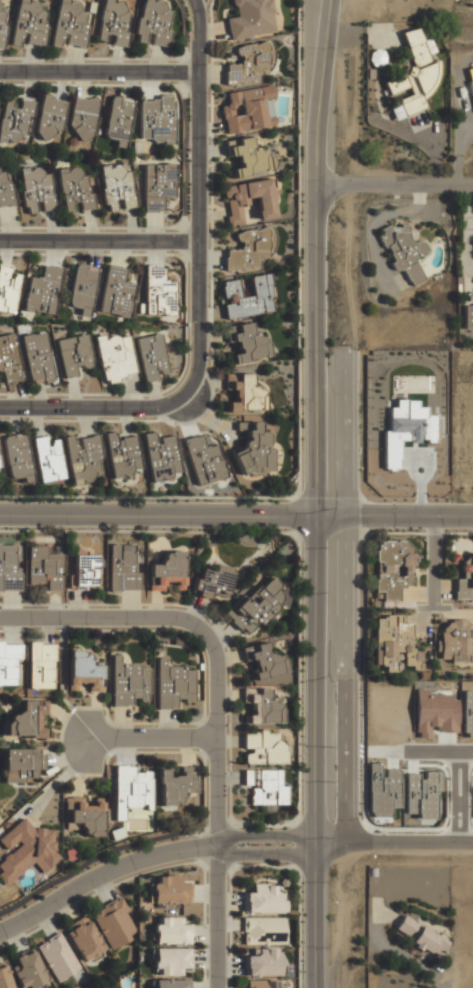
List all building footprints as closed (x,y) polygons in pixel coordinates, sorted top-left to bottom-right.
[(20,46),(21,34),(27,34),(26,44),(43,46),(46,23),(43,23),(44,11),(37,11),(39,0),(15,0),(9,45),(20,46)] [(63,48),(64,44),(83,47),(89,13),(78,11),(79,1),(76,0),(58,0),(51,45),(63,48)] [(131,12),(122,11),(124,0),(102,0),(97,40),(110,41),(110,44),(126,46),(131,12)] [(134,40),(146,43),(148,33),(154,34),(152,43),(168,47),(172,31),(167,30),(171,11),(163,9),(165,1),(163,0),(143,0),(134,40)] [(276,32),(271,0),(233,0),(236,16),(226,18),(230,40),(276,32)] [(402,33),(415,69),(383,80),(388,94),(409,87),(412,96),(389,104),(394,119),(428,107),(424,94),(443,87),(431,53),(435,51),(430,38),(423,41),(418,27),(402,33)] [(227,85),(259,80),(257,72),(272,70),(268,42),(237,46),(239,63),(224,65),(227,85)] [(227,92),(229,103),(221,105),(226,133),(275,126),(271,98),(275,98),(273,85),(227,92)] [(133,99),(110,96),(104,138),(116,139),(115,147),(126,148),(133,99)] [(62,131),(67,101),(42,97),(35,136),(52,139),(53,130),(62,131)] [(92,139),(97,100),(74,97),(69,137),(92,139)] [(174,142),(174,98),(140,98),(140,142),(174,142)] [(21,99),(19,108),(12,107),(13,101),(3,100),(0,123),(0,141),(18,144),(19,134),(30,135),(34,101),(21,99)] [(275,170),(272,156),(265,157),(264,149),(255,150),(252,136),(235,139),(236,142),(228,144),(230,156),(237,155),(239,167),(232,168),(233,178),(275,170)] [(132,207),(127,163),(100,166),(105,210),(132,207)] [(144,164),(144,212),(163,212),(163,198),(176,197),(175,164),(144,164)] [(20,168),(25,214),(37,212),(35,202),(41,202),(42,211),(54,210),(49,173),(40,174),(39,165),(20,168)] [(58,169),(64,211),(78,209),(78,211),(95,209),(93,193),(90,194),(87,175),(79,176),(78,167),(58,169)] [(12,205),(7,170),(0,171),(0,207),(12,205)] [(222,185),(224,199),(226,199),(229,225),(243,223),(241,206),(249,205),(248,198),(256,197),(259,219),(276,217),(272,179),(222,185)] [(414,258),(428,251),(422,239),(414,243),(402,221),(378,234),(397,271),(402,268),(411,286),(425,279),(414,258)] [(226,271),(258,268),(257,257),(271,256),(269,228),(237,230),(239,249),(224,250),(226,271)] [(80,315),(90,316),(96,267),(75,264),(70,306),(81,308),(80,315)] [(55,314),(61,267),(43,265),(41,278),(28,276),(24,311),(55,314)] [(99,312),(130,317),(136,284),(124,282),(126,268),(107,265),(99,312)] [(11,273),(12,267),(0,266),(0,312),(15,314),(20,274),(11,273)] [(145,315),(175,315),(174,282),(165,282),(164,267),(145,267),(145,315)] [(226,319),(274,311),(268,273),(250,276),(253,295),(241,297),(239,279),(221,282),(224,301),(226,319)] [(472,329),(471,324),(472,324),(472,305),(463,305),(463,329),(472,329)] [(227,342),(238,341),(239,353),(233,354),(233,362),(268,358),(265,334),(253,335),(251,323),(237,324),(237,327),(226,328),(227,342)] [(30,384),(53,380),(44,331),(21,335),(30,384)] [(95,338),(103,381),(136,375),(129,332),(95,338)] [(21,380),(15,333),(0,335),(0,371),(2,370),(4,382),(21,380)] [(135,338),(145,382),(158,379),(157,375),(168,372),(160,333),(135,338)] [(63,378),(79,375),(78,368),(92,366),(87,334),(57,339),(63,378)] [(251,374),(225,373),(225,389),(235,389),(234,402),(228,402),(228,410),(262,411),(263,388),(251,388),(251,374)] [(398,441),(420,441),(436,441),(436,415),(426,415),(426,407),(417,407),(417,400),(395,400),(395,407),(389,407),(389,431),(384,431),(383,470),(398,470),(398,441)] [(237,473),(274,472),(273,446),(270,446),(270,433),(262,433),(262,421),(236,422),(236,431),(243,430),(244,450),(236,451),(237,473)] [(111,479),(131,476),(130,470),(141,468),(137,436),(115,439),(114,432),(105,433),(111,479)] [(150,479),(181,475),(175,435),(156,437),(155,432),(144,433),(150,479)] [(3,438),(9,479),(23,477),(24,483),(33,482),(26,435),(3,438)] [(45,440),(45,435),(32,437),(40,483),(65,478),(58,438),(45,440)] [(64,437),(72,484),(94,480),(92,471),(103,469),(97,435),(80,437),(82,449),(75,450),(73,435),(64,437)] [(226,478),(219,444),(205,447),(202,435),(185,439),(195,484),(226,478)] [(412,589),(412,540),(374,539),(374,591),(383,591),(383,601),(400,601),(400,589),(412,589)] [(16,544),(0,544),(0,592),(16,592),(16,544)] [(108,590),(139,590),(139,568),(130,568),(130,544),(108,544),(108,590)] [(27,582),(48,582),(48,591),(62,591),(62,546),(27,546),(27,582)] [(98,590),(99,551),(74,551),(74,572),(67,572),(67,589),(98,590)] [(184,551),(161,551),(161,560),(148,560),(148,590),(164,590),(164,581),(174,582),(174,590),(183,590),(184,551)] [(454,601),(472,601),(472,552),(463,552),(463,578),(454,578),(454,601)] [(195,565),(191,596),(215,599),(216,592),(229,594),(232,570),(195,565)] [(247,638),(288,597),(267,575),(225,616),(247,638)] [(374,615),(374,665),(383,665),(383,671),(399,671),(399,669),(425,669),(425,659),(431,659),(431,648),(412,648),(412,623),(402,623),(402,615),(374,615)] [(470,627),(470,620),(440,619),(440,661),(472,662),(472,627),(470,627)] [(0,640),(0,685),(21,685),(21,640),(0,640)] [(28,688),(55,688),(55,641),(28,641),(28,688)] [(282,650),(270,652),(268,641),(241,647),(244,663),(253,661),(255,671),(249,672),(251,682),(287,675),(282,650)] [(91,649),(67,649),(67,690),(76,690),(77,682),(84,682),(84,691),(103,691),(103,661),(91,660),(91,649)] [(111,706),(131,706),(131,696),(149,696),(149,665),(120,665),(120,655),(111,655),(111,706)] [(165,668),(165,657),(156,657),(156,708),(175,709),(175,698),(194,698),(194,668),(165,668)] [(282,723),(282,699),(271,699),(271,687),(242,688),(242,703),(251,703),(251,714),(242,715),(243,724),(282,723)] [(46,738),(46,726),(39,726),(39,716),(46,716),(47,700),(17,700),(17,714),(4,714),(4,737),(46,738)] [(286,763),(286,740),(277,740),(277,730),(243,730),(243,763),(286,763)] [(43,749),(3,749),(3,782),(32,782),(32,771),(43,771),(43,749)] [(391,818),(390,808),(401,808),(400,768),(385,768),(385,777),(380,777),(380,762),(368,762),(369,818),(391,818)] [(114,820),(124,820),(124,808),(151,808),(151,766),(114,766),(114,820)] [(196,767),(177,766),(177,775),(168,775),(168,767),(158,767),(157,806),(181,806),(181,796),(195,796),(196,767)] [(242,770),(243,788),(250,787),(251,807),(287,806),(286,780),(280,780),(279,769),(242,770)] [(103,837),(104,797),(93,797),(93,804),(83,804),(83,797),(64,796),(63,827),(82,828),(82,836),(103,837)] [(34,831),(23,817),(0,836),(0,844),(8,854),(0,860),(0,878),(5,885),(33,862),(41,873),(64,855),(41,826),(34,831)] [(190,903),(190,884),(178,884),(178,875),(156,875),(156,884),(147,884),(147,903),(190,903)] [(243,893),(243,912),(284,912),(284,893),(274,893),(274,883),(253,883),(253,893),(243,893)] [(108,949),(138,935),(119,897),(90,911),(108,949)] [(105,951),(86,915),(63,927),(82,963),(105,951)] [(285,944),(285,916),(242,916),(242,944),(285,944)] [(190,944),(190,926),(180,926),(180,917),(151,917),(151,944),(190,944)] [(439,958),(448,939),(401,917),(392,935),(439,958)] [(79,970),(61,933),(36,945),(54,982),(79,970)] [(189,947),(150,947),(150,975),(179,975),(179,966),(189,966),(189,947)] [(47,982),(33,948),(14,956),(17,964),(10,967),(19,987),(33,987),(47,982)] [(283,956),(273,956),(273,948),(253,948),(253,957),(243,957),(243,976),(283,976),(283,956)] [(5,961),(0,963),(0,987),(14,987),(5,961)] [(150,979),(150,987),(190,987),(190,979),(150,979)] [(243,980),(243,987),(281,987),(281,980),(243,980)]
